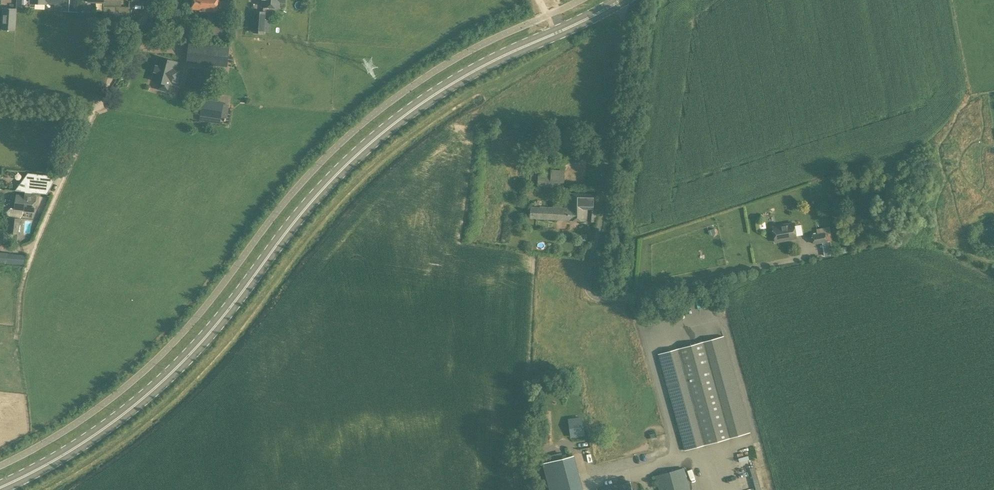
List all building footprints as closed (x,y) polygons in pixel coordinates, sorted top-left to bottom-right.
[(30,3),(55,3),(55,10),(69,11),(69,0),(30,0),(30,3)] [(89,2),(104,2),(103,13),(129,15),(129,6),(121,6),(121,0),(89,0),(89,2)] [(193,9),(200,9),(200,11),(217,12),(218,0),(194,0),(193,9)] [(3,7),(1,29),(15,30),(17,8),(3,7)] [(253,33),(264,33),(265,11),(255,11),(253,33)] [(189,43),(187,59),(201,60),(201,63),(226,66),(228,46),(189,43)] [(156,65),(152,80),(160,82),(158,88),(169,91),(171,84),(170,84),(171,79),(180,81),(183,68),(176,66),(177,62),(159,58),(157,66),(156,65)] [(200,116),(221,119),(224,102),(202,99),(200,116)] [(547,187),(546,188),(564,189),(565,170),(551,169),(551,173),(545,172),(545,176),(540,176),(541,172),(538,172),(537,186),(547,187)] [(24,187),(24,191),(25,191),(32,192),(47,193),(55,180),(49,179),(50,175),(28,173),(25,177),(24,183),(23,183),(23,187),(24,187)] [(11,208),(6,212),(10,217),(8,233),(19,234),(20,218),(23,214),(24,211),(34,212),(36,196),(32,196),(32,192),(25,191),(24,195),(17,194),(15,209),(11,208)] [(565,192),(564,208),(530,206),(530,219),(594,221),(595,193),(565,192)] [(775,242),(796,238),(793,223),(773,227),(775,242)] [(813,244),(826,241),(825,233),(812,235),(813,244)] [(24,265),(25,255),(0,252),(0,262),(24,265)] [(723,336),(699,343),(658,354),(684,450),(726,439),(750,433),(723,336)] [(584,437),(581,419),(567,421),(570,439),(584,437)] [(572,454),(542,463),(549,489),(582,489),(572,454)] [(684,468),(655,475),(659,489),(690,489),(684,468)]
